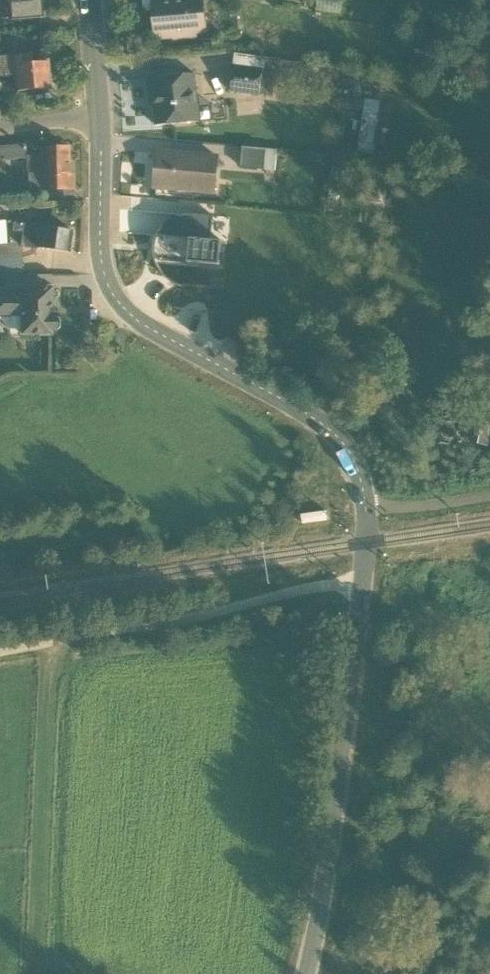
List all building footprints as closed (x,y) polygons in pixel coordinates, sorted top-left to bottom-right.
[(4,16),(35,15),(35,0),(4,0),(4,16)] [(154,41),(170,40),(171,45),(198,42),(197,35),(207,34),(204,0),(142,0),(143,13),(151,12),(154,41)] [(45,62),(30,63),(29,55),(0,58),(0,79),(12,78),(13,93),(48,90),(45,62)] [(263,68),(233,64),(229,93),(260,97),(260,95),(273,97),(276,72),(263,71),(263,68)] [(194,74),(147,78),(148,96),(153,96),(156,127),(212,121),(211,104),(197,105),(194,74)] [(25,160),(27,192),(40,192),(62,191),(63,195),(71,194),(71,189),(72,189),(71,175),(68,175),(67,147),(40,149),(41,156),(25,156),(25,146),(0,147),(0,162),(25,160)] [(277,151),(243,147),(240,168),(275,172),(277,151)] [(219,158),(157,153),(154,187),(216,193),(219,158)] [(71,231),(11,222),(10,233),(21,234),(19,248),(35,250),(36,248),(68,253),(71,231)] [(5,223),(0,223),(0,274),(22,273),(21,249),(18,249),(18,244),(6,244),(5,223)] [(212,252),(199,246),(192,262),(204,268),(212,252)] [(264,270),(228,253),(218,274),(254,291),(264,270)] [(0,294),(0,317),(8,317),(8,335),(50,336),(50,333),(55,334),(55,331),(58,329),(58,321),(55,318),(55,299),(50,299),(50,288),(19,287),(19,294),(0,294)] [(177,288),(164,315),(236,350),(249,323),(177,288)] [(477,427),(473,442),(488,445),(489,436),(489,430),(477,427)] [(301,523),(331,517),(328,502),(298,508),(301,523)]
